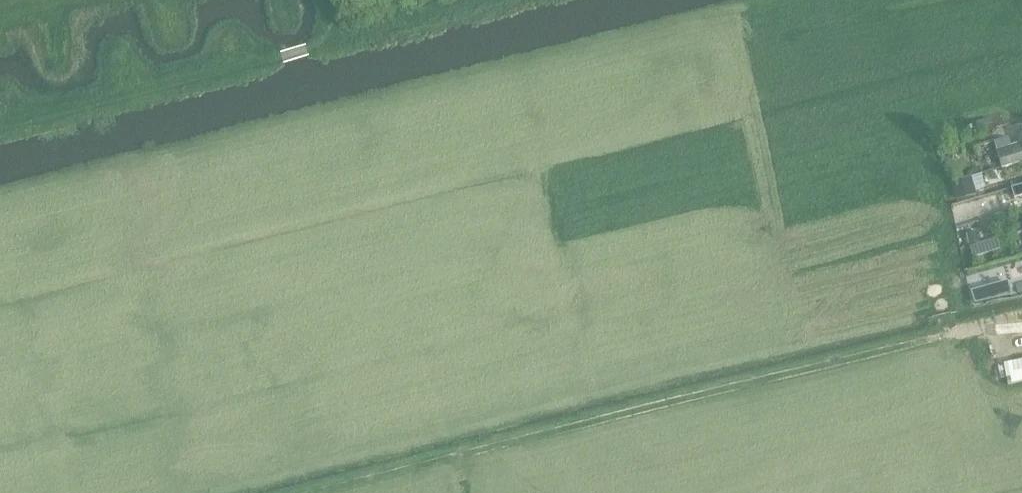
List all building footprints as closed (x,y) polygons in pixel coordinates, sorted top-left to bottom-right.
[(996,151),(1002,169),(1021,163),(1021,143),(996,151)] [(972,178),(952,184),(957,201),(977,195),(972,178)] [(1013,191),(1016,200),(1021,199),(1021,188),(1013,191)] [(1003,201),(986,206),(990,218),(1006,213),(1003,201)] [(977,233),(967,236),(970,245),(980,242),(977,233)] [(985,244),(971,248),(974,259),(988,255),(985,244)] [(997,300),(993,286),(983,289),(986,301),(986,302),(987,302),(997,300)] [(1003,365),(1008,385),(1021,382),(1021,361),(1003,365)]
